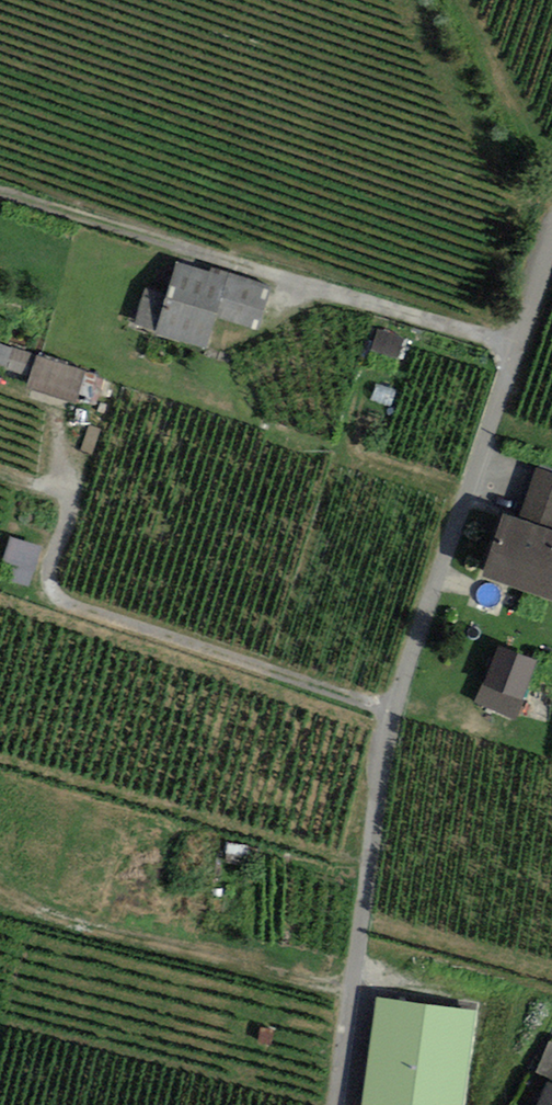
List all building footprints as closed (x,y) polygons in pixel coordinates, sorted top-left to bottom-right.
[(210,271),(176,260),(154,332),(207,348),(217,316),(259,329),(273,284),(212,265),(210,271)] [(379,329),(371,350),(398,360),(406,339),(379,329)] [(30,376),(37,354),(0,343),(0,367),(30,376)] [(86,369),(37,355),(28,386),(78,400),(86,369)] [(551,530),(551,473),(534,468),(517,519),(551,530)] [(502,514),(482,576),(551,599),(551,530),(517,519),(502,514)] [(41,545),(10,535),(2,559),(18,564),(12,580),(28,585),(41,545)] [(540,657),(498,642),(476,703),(518,718),(540,657)] [(475,1011),(372,1001),(361,1104),(466,1104),(475,1011)] [(547,1083),(537,1104),(551,1104),(551,1085),(547,1083)]
